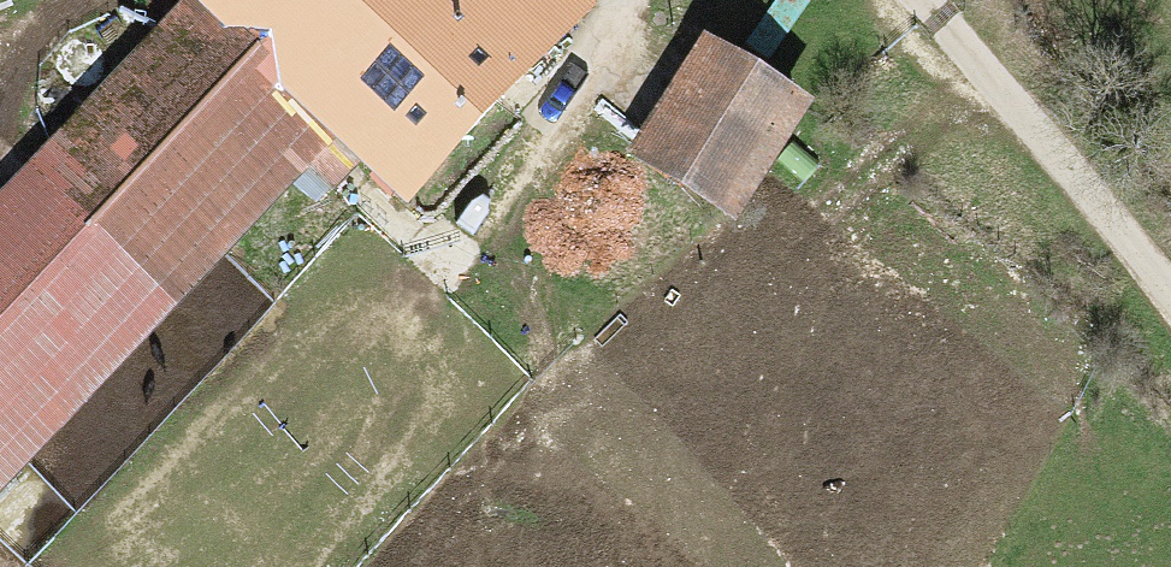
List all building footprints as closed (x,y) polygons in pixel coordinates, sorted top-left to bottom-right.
[(0,190),(0,486),(329,132),(403,200),(580,10),(569,0),(177,0),(0,190)] [(802,102),(705,42),(638,151),(735,211),(802,102)]
